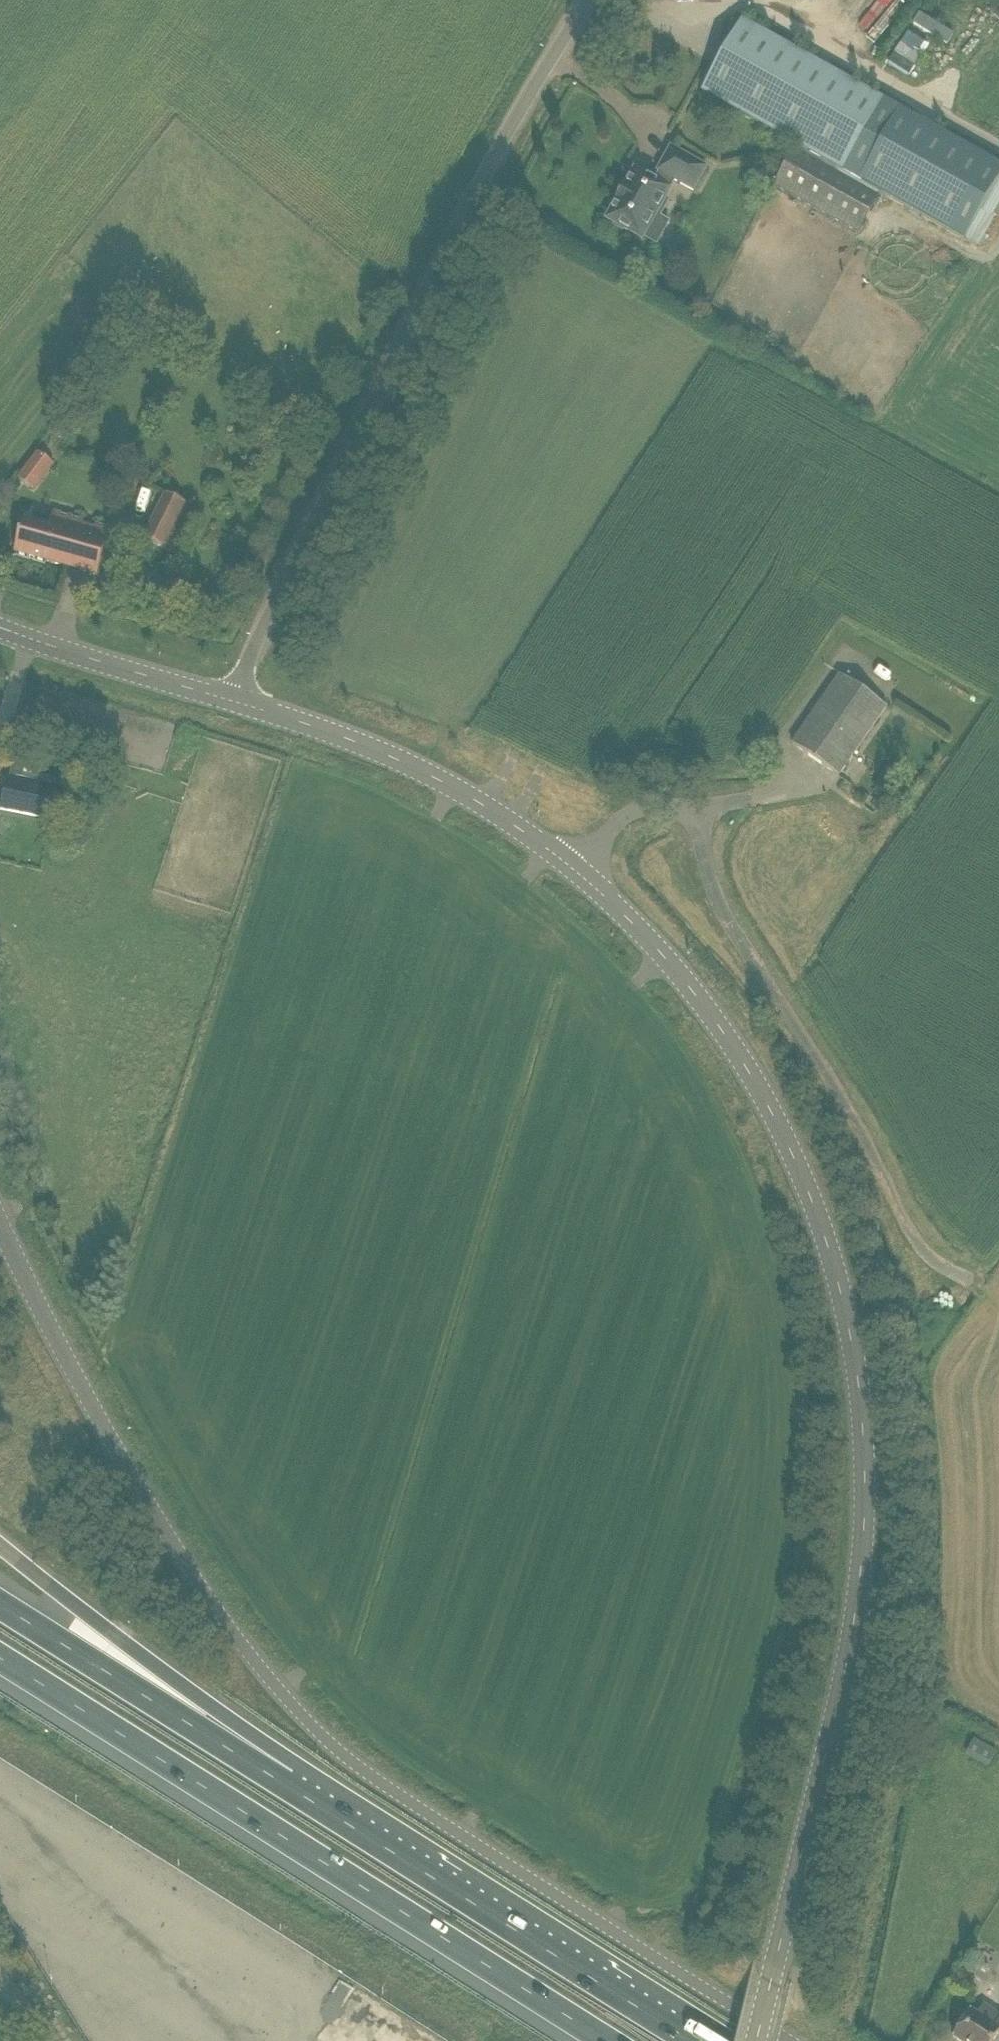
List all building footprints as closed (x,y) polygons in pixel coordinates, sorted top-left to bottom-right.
[(923,12),(916,24),(951,44),(958,31),(923,12)] [(998,182),(998,162),(743,21),(702,92),(797,146),(775,186),(859,234),(880,196),(852,180),(854,177),(968,239),(998,182)] [(910,74),(929,44),(911,32),(892,63),(910,74)] [(643,236),(657,244),(670,221),(661,216),(670,200),(666,198),(675,181),(693,191),(706,168),(671,148),(658,171),(660,172),(654,182),(635,171),(626,188),(624,187),(615,201),(617,202),(608,219),(642,238),(643,236)] [(40,449),(20,476),(38,490),(59,462),(40,449)] [(166,496),(145,537),(168,549),(189,507),(166,496)] [(15,553),(98,577),(112,526),(53,510),(49,525),(25,518),(15,553)] [(792,744),(838,776),(887,707),(840,675),(792,744)] [(7,777),(0,809),(55,820),(62,788),(34,783),(39,757),(15,752),(9,777),(7,777)] [(969,1755),(992,1766),(998,1752),(998,1750),(977,1739),(969,1755)] [(959,2040),(993,2040),(998,2032),(998,2016),(982,2005),(976,2016),(969,2012),(953,2037),(959,2040)]
